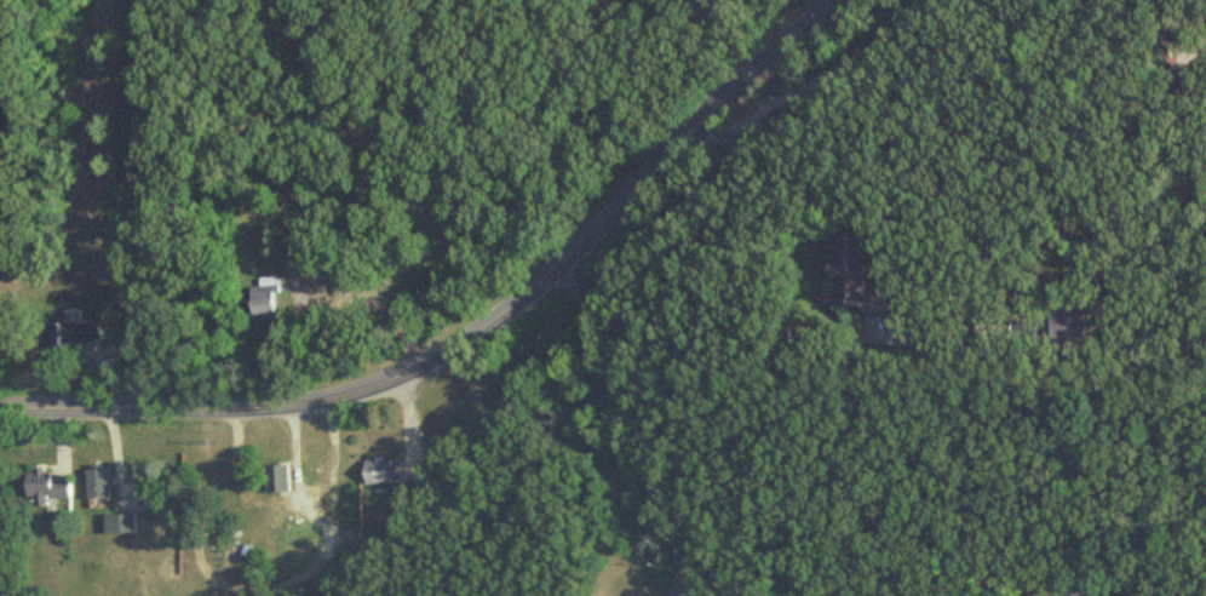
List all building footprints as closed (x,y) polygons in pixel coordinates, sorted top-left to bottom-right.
[(894,315),(896,292),(867,291),(871,239),(833,237),(829,311),(894,315)] [(275,280),(259,280),(259,290),(249,290),(249,316),(275,316),(275,280)] [(1054,348),(1087,342),(1082,313),(1049,319),(1054,348)] [(95,325),(47,325),(47,353),(66,353),(66,344),(95,344),(95,325)] [(363,458),(363,483),(390,483),(390,458),(363,458)] [(266,465),(266,492),(288,492),(288,465),(266,465)] [(87,468),(87,498),(108,498),(108,468),(87,468)] [(68,500),(68,472),(25,472),(25,500),(68,500)] [(134,532),(134,514),(103,514),(103,532),(134,532)]
